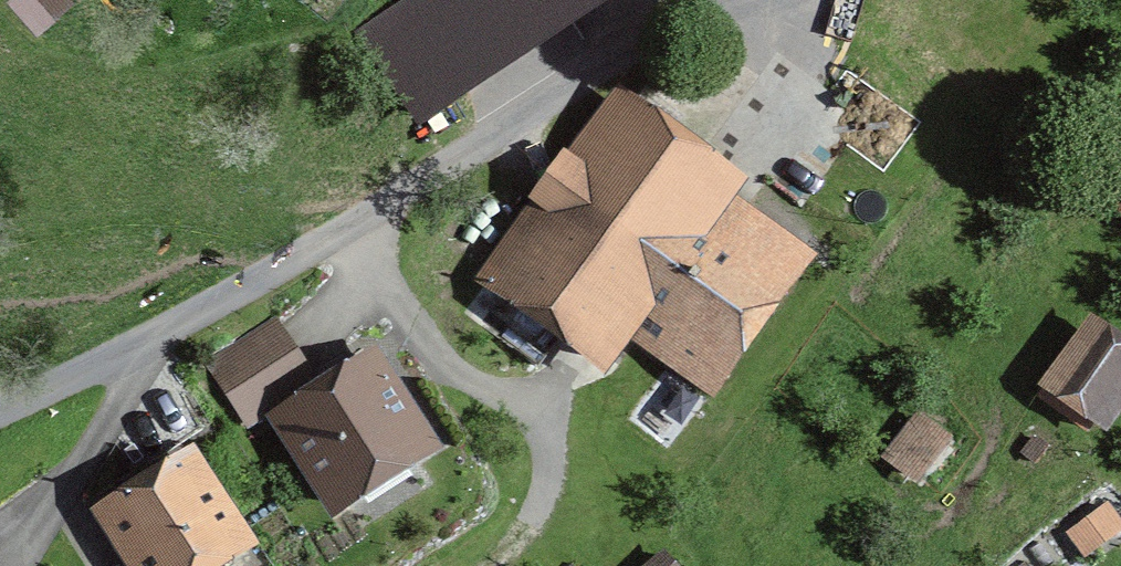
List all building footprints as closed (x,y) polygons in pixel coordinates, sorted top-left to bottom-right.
[(609,0),(402,0),(352,34),(414,130),(609,0)] [(632,340),(713,397),(819,252),(736,195),(749,176),(616,86),(473,277),(605,373),(632,340)] [(1120,416),(1120,332),(1091,311),(1038,385),(1109,434),(1120,416)] [(242,423),(314,380),(274,315),(205,365),(242,423)] [(331,519),(442,447),(375,338),(314,380),(265,414),(331,519)] [(922,487),(956,440),(917,410),(881,456),(922,487)] [(261,544),(194,442),(90,508),(128,565),(226,565),(261,544)] [(1065,531),(1085,558),(1120,533),(1120,517),(1108,499),(1065,531)]
